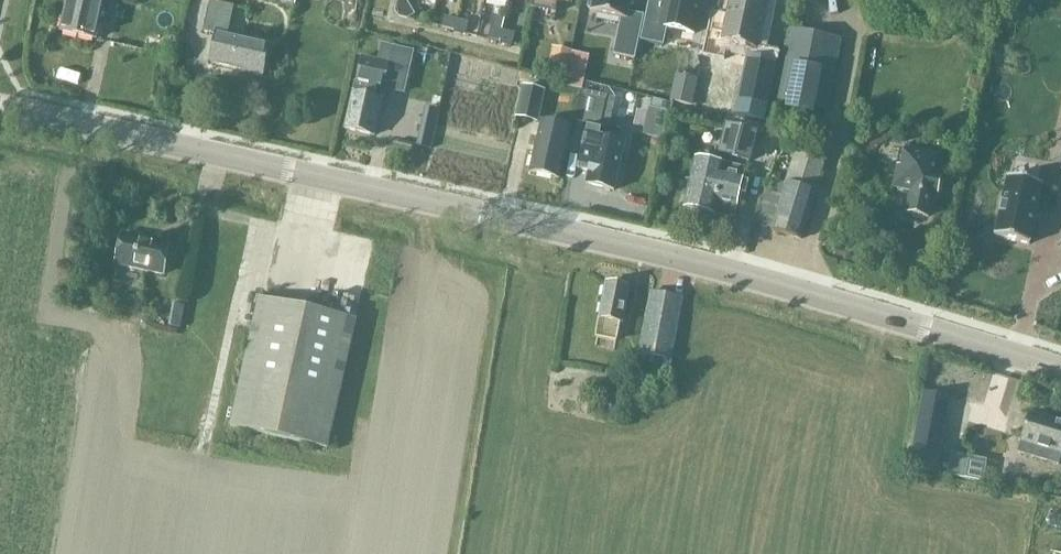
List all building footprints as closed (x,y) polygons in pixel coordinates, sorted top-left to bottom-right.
[(62,28),(95,35),(103,0),(68,0),(62,28)] [(269,41),(225,31),(232,3),(218,0),(211,0),(205,27),(216,30),(210,57),(243,65),(242,70),(262,74),(269,41)] [(452,13),(474,18),(477,5),(455,0),(452,13)] [(532,8),(555,13),(558,1),(571,3),(572,0),(533,0),(532,8)] [(588,8),(592,8),(591,13),(620,19),(613,55),(634,59),(644,16),(627,13),(628,6),(633,7),(634,0),(589,0),(588,8)] [(640,41),(663,46),(667,29),(694,34),(701,0),(665,0),(665,1),(659,0),(648,0),(640,41)] [(702,56),(724,61),(727,45),(757,52),(768,0),(767,0),(730,0),(727,16),(711,13),(702,56)] [(454,31),(456,20),(445,17),(442,28),(454,31)] [(468,23),(456,20),(454,31),(465,34),(468,23)] [(500,42),(502,31),(491,28),(488,39),(500,42)] [(578,51),(582,33),(563,29),(559,48),(578,51)] [(514,34),(502,31),(500,42),(512,45),(514,34)] [(836,40),(784,31),(772,100),(786,102),(784,109),(814,115),(815,107),(824,109),(836,40)] [(355,80),(345,127),(373,133),(383,87),(398,91),(402,92),(411,51),(393,47),(389,63),(388,63),(360,56),(355,80)] [(553,48),(551,61),(566,64),(569,50),(553,48)] [(746,56),(745,64),(734,116),(764,123),(776,62),(756,58),(746,56)] [(679,75),(673,101),(689,105),(695,79),(679,75)] [(538,123),(545,91),(521,85),(514,118),(538,123)] [(582,93),(577,121),(588,123),(577,169),(589,171),(586,184),(615,191),(625,143),(602,138),(605,127),(601,126),(607,98),(582,93)] [(648,108),(643,133),(660,137),(667,112),(648,108)] [(558,175),(571,126),(542,118),(529,167),(558,175)] [(727,124),(719,154),(751,161),(758,131),(727,124)] [(418,146),(430,149),(434,129),(423,126),(418,146)] [(939,154),(904,147),(900,165),(897,164),(892,186),(910,189),(905,211),(927,215),(931,193),(936,194),(940,172),(936,171),(939,154)] [(786,174),(786,182),(813,190),(816,191),(825,162),(794,153),(786,174)] [(726,163),(694,156),(683,206),(697,209),(700,215),(709,216),(714,213),(734,217),(745,167),(726,163)] [(994,237),(1029,244),(1042,185),(1007,177),(994,237)] [(768,178),(761,203),(776,208),(770,229),(799,238),(813,190),(786,182),(784,181),(784,183),(768,178)] [(163,276),(170,244),(120,234),(114,266),(163,276)] [(623,323),(630,286),(605,282),(595,339),(617,343),(620,323),(623,323)] [(649,291),(640,353),(671,358),(681,296),(649,291)] [(265,297),(259,295),(258,295),(230,427),(328,448),(355,320),(264,301),(265,297)] [(671,360),(671,358),(640,353),(637,354),(632,353),(629,376),(668,383),(672,360),(671,360)] [(624,402),(627,389),(612,386),(610,399),(624,402)] [(909,465),(938,470),(950,397),(921,392),(909,465)] [(615,417),(617,406),(602,403),(600,415),(615,417)] [(1019,454),(1045,461),(1059,465),(1060,459),(1060,424),(1030,415),(1022,443),(1019,454)] [(971,443),(968,462),(987,464),(989,445),(971,443)]
